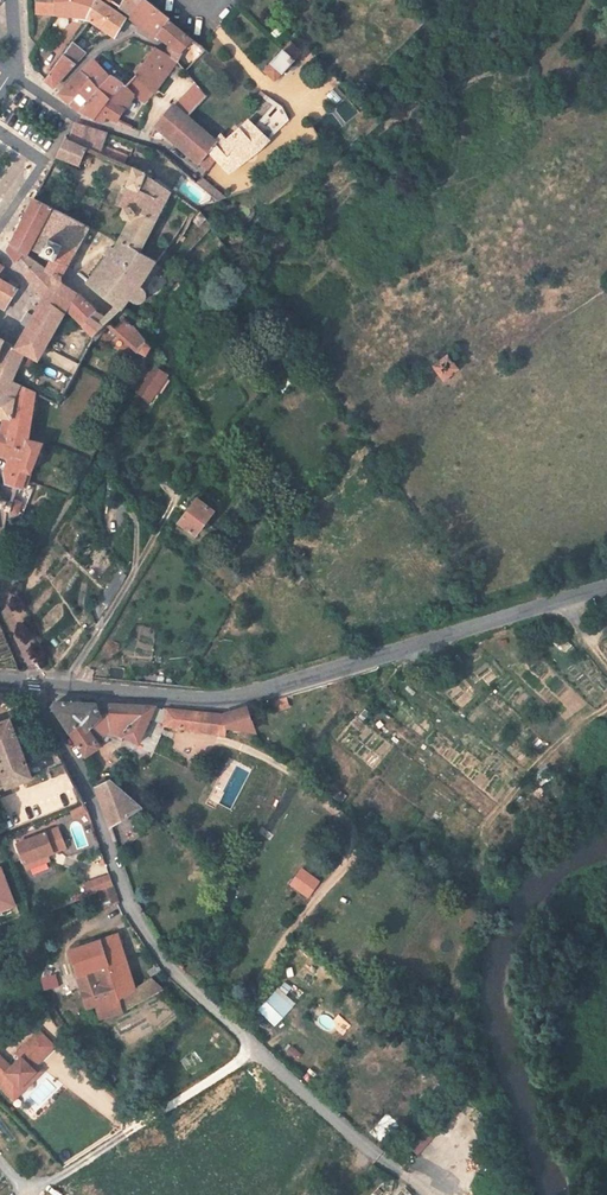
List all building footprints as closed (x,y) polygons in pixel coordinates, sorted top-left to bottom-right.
[(36,4),(36,13),(55,15),(55,0),(36,0),(36,4)] [(55,15),(85,19),(85,15),(87,16),(94,0),(55,0),(55,15)] [(97,0),(94,0),(87,16),(90,18),(116,35),(126,18),(97,0)] [(120,8),(131,15),(142,0),(123,0),(120,8)] [(157,36),(171,18),(148,0),(142,0),(131,15),(132,16),(130,18),(153,36),(155,35),(157,36)] [(190,43),(193,40),(170,21),(171,19),(171,18),(157,36),(157,37),(168,45),(170,46),(181,54),(190,43)] [(285,31),(279,25),(272,33),(278,39),(285,31)] [(193,40),(190,43),(192,63),(206,49),(203,47),(201,45),(193,40)] [(85,52),(72,42),(63,55),(74,64),(85,52)] [(302,52),(291,42),(264,71),(275,81),(302,52)] [(181,54),(170,46),(165,54),(177,61),(181,54)] [(103,122),(106,116),(116,121),(124,109),(135,94),(144,102),(153,92),(154,92),(177,61),(165,54),(155,47),(155,48),(136,75),(129,82),(126,86),(123,83),(110,98),(109,99),(93,119),(94,120),(94,119),(103,122)] [(53,87),(74,64),(63,55),(45,80),(53,87)] [(94,59),(81,72),(89,80),(99,89),(111,77),(94,59)] [(69,103),(89,80),(81,72),(59,94),(69,103)] [(123,83),(126,86),(129,82),(124,78),(121,82),(112,76),(111,77),(99,89),(109,99),(110,98),(123,83)] [(83,107),(99,89),(89,80),(69,103),(78,112),(79,112),(83,107)] [(195,108),(206,96),(197,85),(185,99),(195,108)] [(93,119),(109,99),(99,89),(83,107),(79,112),(93,119)] [(216,142),(209,151),(216,159),(229,173),(259,149),(289,120),(282,107),(276,102),(254,126),(248,121),(227,140),(221,134),(216,142)] [(187,117),(174,105),(160,120),(150,137),(170,138),(199,164),(209,151),(216,142),(187,117)] [(99,154),(99,153),(102,147),(106,134),(76,124),(70,139),(66,136),(65,138),(66,140),(57,157),(80,165),(87,148),(99,154)] [(113,152),(102,147),(99,153),(110,158),(113,152)] [(216,159),(209,151),(199,164),(206,170),(207,171),(216,159)] [(124,157),(113,152),(110,158),(122,163),(124,157)] [(130,220),(118,242),(140,252),(140,251),(172,189),(145,173),(134,168),(127,186),(129,187),(120,206),(124,208),(122,214),(124,219),(130,220)] [(217,202),(227,198),(201,177),(201,178),(195,182),(215,200),(217,202)] [(28,211),(15,236),(30,249),(53,260),(66,267),(67,266),(74,253),(61,247),(62,246),(49,239),(48,240),(37,234),(51,207),(34,198),(28,211)] [(74,253),(88,226),(51,207),(37,234),(48,240),(49,239),(62,246),(61,247),(74,253)] [(206,218),(200,211),(192,219),(198,225),(206,218)] [(24,253),(27,256),(29,252),(30,249),(15,236),(13,239),(11,243),(14,245),(19,249),(24,253)] [(130,299),(134,302),(135,303),(136,303),(137,303),(139,303),(140,303),(141,303),(142,302),(143,301),(144,300),(145,299),(146,298),(147,297),(147,295),(147,294),(146,293),(146,292),(145,290),(160,266),(156,264),(158,262),(140,251),(140,252),(118,242),(115,248),(110,247),(106,253),(109,256),(87,283),(103,296),(110,301),(117,306),(113,309),(117,314),(122,309),(130,299)] [(15,261),(24,253),(19,249),(14,245),(11,243),(7,251),(15,261)] [(15,261),(35,287),(48,271),(47,271),(27,256),(24,253),(15,261)] [(57,274),(62,275),(63,272),(66,267),(53,260),(50,265),(47,271),(48,271),(53,274),(57,274)] [(38,361),(45,346),(67,309),(76,292),(62,282),(62,275),(57,274),(53,274),(48,271),(35,287),(43,299),(16,347),(15,348),(24,353),(38,361)] [(2,282),(2,283),(0,287),(0,309),(5,312),(9,306),(7,305),(12,298),(14,300),(20,290),(17,288),(19,286),(5,277),(3,281),(2,282)] [(97,312),(76,292),(67,309),(94,335),(95,339),(109,324),(109,322),(115,316),(111,312),(106,317),(97,312)] [(125,318),(114,328),(138,349),(136,352),(146,357),(151,347),(131,324),(125,318)] [(4,418),(0,435),(0,454),(10,457),(11,457),(12,455),(25,460),(22,469),(32,473),(43,444),(28,440),(30,431),(30,429),(35,395),(36,392),(11,380),(24,353),(15,348),(16,347),(0,339),(0,417),(4,418)] [(311,364),(304,355),(299,361),(304,369),(311,364)] [(447,356),(433,366),(444,380),(458,369),(447,356)] [(150,400),(167,375),(153,366),(143,381),(137,391),(150,400)] [(171,378),(167,375),(150,400),(155,403),(171,378)] [(18,486),(26,488),(32,473),(22,469),(25,460),(12,455),(11,457),(10,457),(8,461),(4,475),(5,475),(7,483),(17,486),(18,487),(18,486)] [(179,522),(195,535),(213,511),(197,498),(179,522)] [(0,499),(0,509),(3,510),(11,512),(13,502),(5,500),(0,499)] [(14,500),(13,502),(11,512),(18,514),(22,502),(14,500)] [(95,623),(88,605),(78,617),(85,632),(95,623)] [(368,636),(358,639),(361,648),(371,645),(368,636)] [(101,717),(99,712),(96,703),(55,702),(52,707),(69,732),(83,723),(87,730),(101,717)] [(118,704),(96,703),(99,712),(129,726),(124,737),(127,738),(139,743),(150,719),(164,721),(164,725),(226,735),(227,728),(255,731),(252,722),(250,722),(248,716),(258,713),(256,704),(246,707),(222,715),(166,709),(166,710),(155,707),(156,706),(118,704)] [(83,723),(69,732),(84,756),(102,745),(99,741),(104,734),(121,743),(121,742),(124,737),(129,726),(99,712),(101,717),(87,730),(83,723)] [(10,719),(0,723),(0,768),(7,787),(32,777),(10,719)] [(146,737),(141,746),(152,752),(157,743),(146,737)] [(109,780),(95,786),(109,827),(141,807),(109,780)] [(263,794),(259,802),(277,810),(281,802),(263,794)] [(52,851),(53,853),(66,848),(58,829),(17,846),(24,865),(47,856),(46,853),(52,851)] [(24,865),(27,870),(50,861),(47,856),(24,865)] [(318,882),(301,869),(292,881),(309,894),(318,882)] [(92,881),(95,891),(113,885),(110,875),(92,881)] [(92,881),(85,883),(88,894),(95,891),(92,881)] [(105,908),(119,904),(113,886),(100,890),(105,908)] [(118,934),(69,951),(87,1008),(97,1005),(100,1017),(122,1011),(139,1002),(135,988),(118,934)] [(195,982),(203,975),(192,964),(184,972),(195,982)] [(151,977),(161,971),(157,965),(147,971),(151,977)] [(151,977),(135,988),(139,1002),(163,989),(151,977)] [(259,1011),(274,1025),(290,1008),(275,994),(259,1011)] [(14,1098),(24,1089),(21,1085),(36,1071),(33,1068),(36,1064),(55,1046),(40,1030),(17,1053),(22,1057),(12,1067),(0,1054),(0,1084),(14,1098)] [(21,1085),(24,1089),(42,1071),(36,1064),(33,1068),(36,1071),(21,1085)] [(308,1071),(302,1078),(307,1082),(313,1075),(308,1071)] [(441,1108),(408,1146),(417,1154),(451,1116),(441,1108)]
